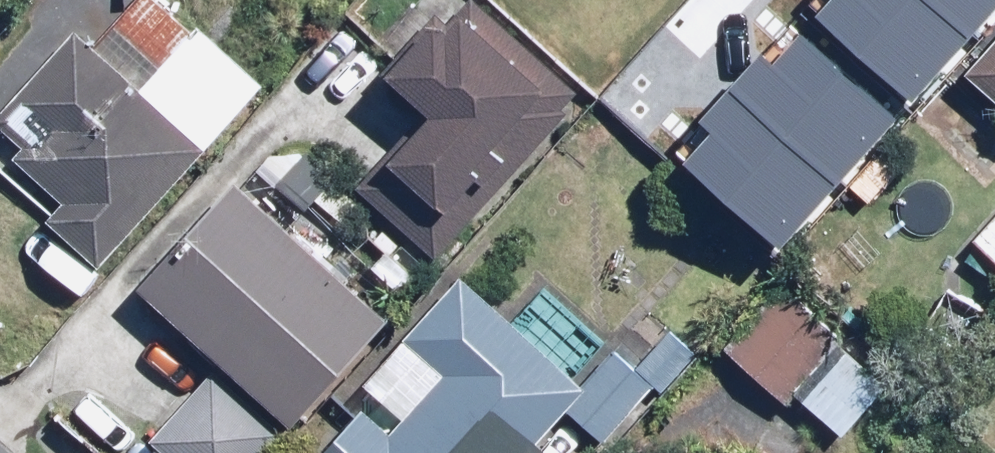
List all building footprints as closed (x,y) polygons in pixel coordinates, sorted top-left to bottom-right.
[(365,188),(436,253),(582,95),(477,0),(457,0),(394,68),(438,109),(365,188)] [(921,89),(994,6),(994,0),(822,0),(821,1),(921,89)] [(685,146),(785,234),(906,98),(805,10),(779,40),(769,30),(707,99),(718,109),(685,146)] [(86,27),(0,126),(0,130),(121,235),(209,134),(86,27)] [(974,67),(994,85),(994,42),(974,67)] [(234,183),(140,288),(292,423),(385,318),(234,183)] [(984,238),(994,248),(994,226),(984,238)] [(389,426),(363,404),(322,452),(521,452),(582,379),(492,304),(489,307),(460,282),(418,332),(447,357),(389,426)] [(724,349),(787,404),(806,381),(854,423),(887,386),(841,345),(845,341),(781,285),(724,349)] [(214,385),(160,442),(172,452),(260,452),(272,440),(214,385)] [(852,425),(771,419),(768,452),(850,452),(852,425)]
